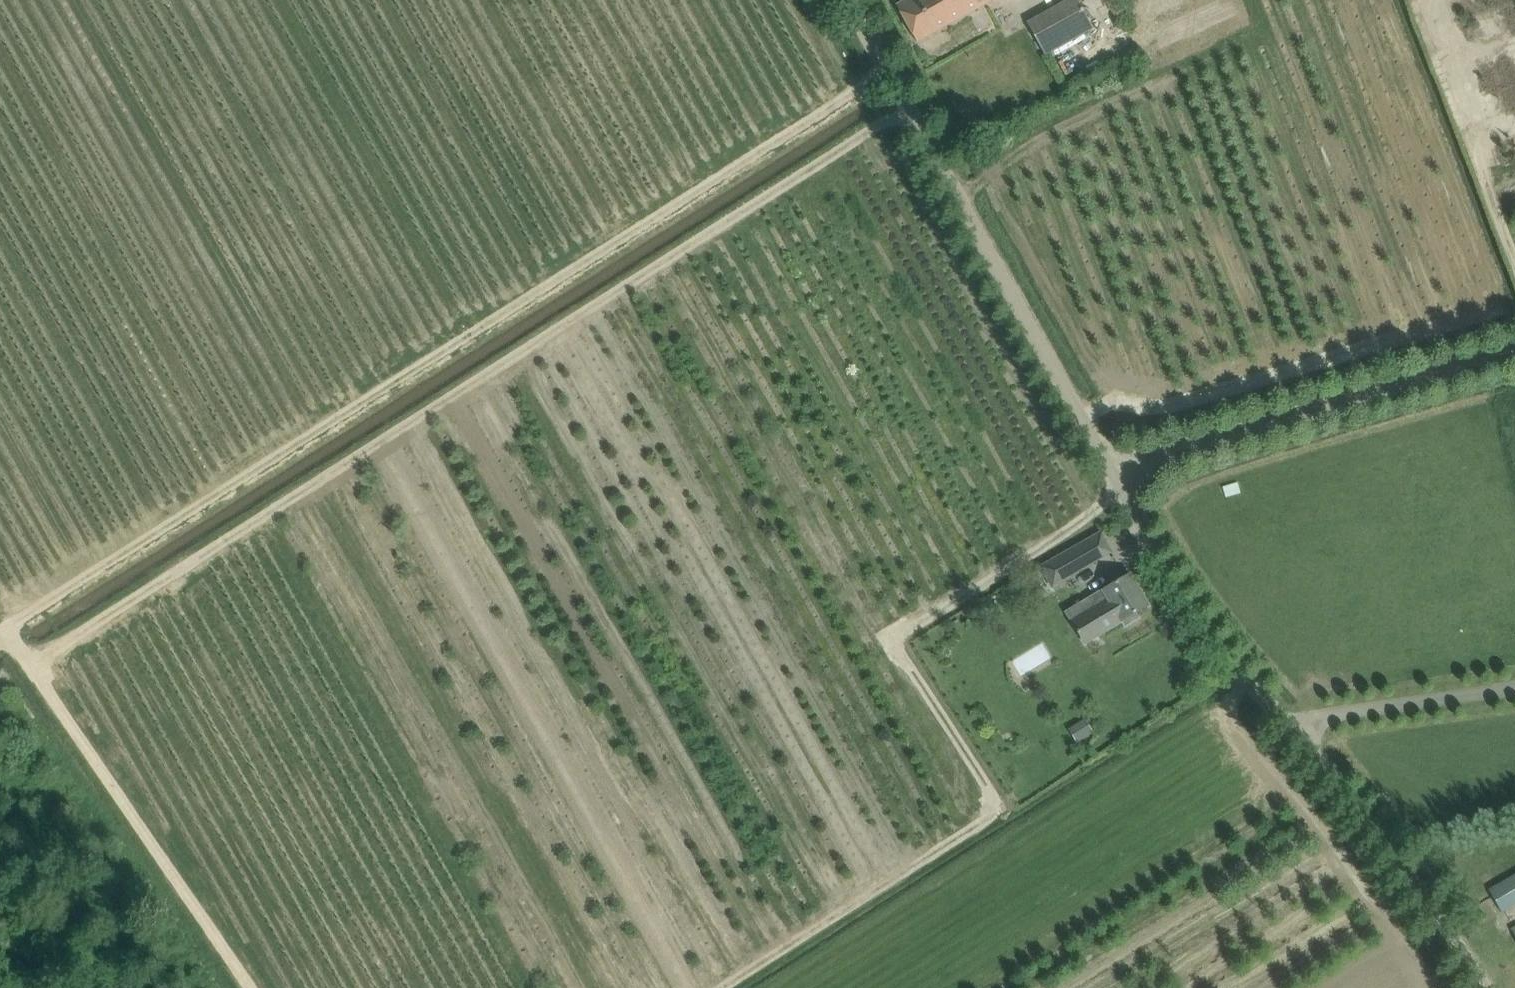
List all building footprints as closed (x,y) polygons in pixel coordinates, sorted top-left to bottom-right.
[(993,0),(907,0),(897,5),(918,42),(935,32),(993,0)] [(1077,0),(1075,0),(1029,26),(1046,56),(1094,28),(1077,0)] [(1080,572),(1078,570),(1110,551),(1099,533),(1041,566),(1052,587),(1080,572)] [(1130,574),(1113,585),(1094,596),(1099,605),(1072,620),(1086,643),(1123,621),(1126,626),(1139,618),(1136,613),(1149,606),(1130,574)] [(1071,704),(1065,696),(1059,701),(1065,709),(1071,704)] [(1072,730),(1079,741),(1096,731),(1089,719),(1072,730)] [(1514,904),(1514,876),(1507,881),(1489,890),(1501,912),(1514,904)]
